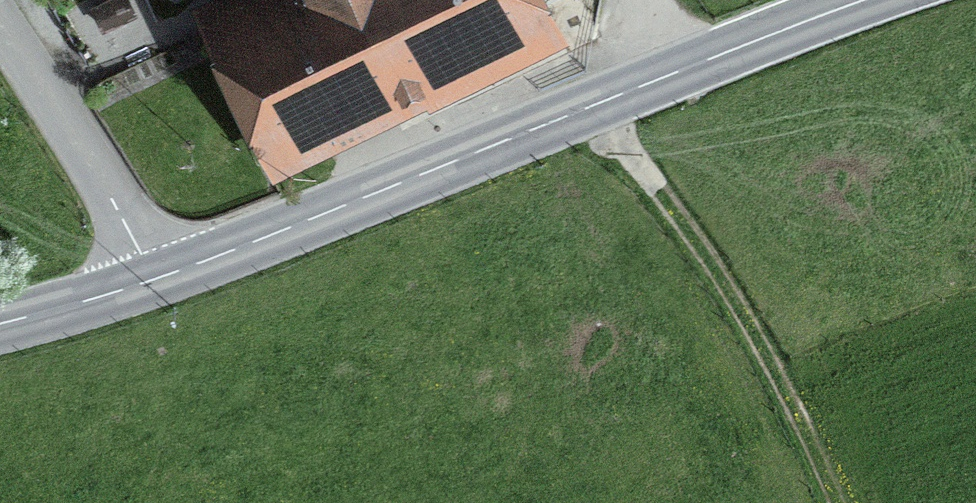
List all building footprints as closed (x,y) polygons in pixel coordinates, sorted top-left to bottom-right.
[(185,6),(263,176),(553,44),(533,0),(199,0),(185,6)]
